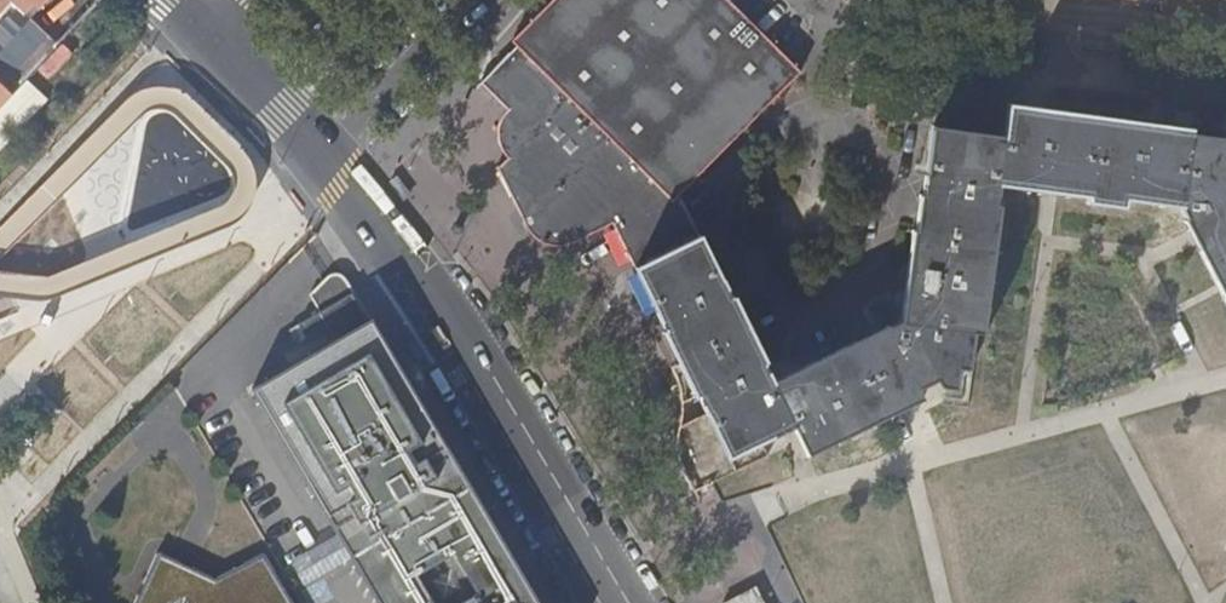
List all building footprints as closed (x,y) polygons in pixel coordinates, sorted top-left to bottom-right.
[(58,49),(28,21),(10,4),(14,0),(0,0),(0,110),(58,49)] [(28,21),(37,11),(26,0),(14,0),(10,4),(28,21)] [(37,11),(47,0),(26,0),(37,11)] [(685,196),(803,77),(724,0),(558,0),(515,43),(520,49),(676,205),(685,196)] [(618,225),(640,270),(705,237),(685,196),(676,205),(520,49),(483,86),(495,99),(509,113),(505,116),(501,122),(499,127),(498,135),(500,143),(503,150),(511,160),(506,165),(520,191),(532,215),(543,229),(549,234),(559,239),(569,241),(579,241),(583,241),(618,225)] [(714,415),(734,456),(762,443),(792,427),(806,451),(849,432),(925,398),(922,390),(924,389),(923,387),(931,383),(941,378),(944,385),(948,387),(955,389),(958,389),(959,378),(961,367),(972,369),(976,332),(985,333),(1001,209),(999,208),(1002,184),(1043,189),(1048,190),(1058,191),(1094,195),(1094,202),(1127,205),(1127,199),(1183,206),(1194,227),(1198,235),(1201,242),(1224,286),(1225,290),(1225,140),(1194,136),(1195,130),(1148,124),(1055,113),(1011,108),(1007,138),(937,130),(930,177),(927,197),(925,197),(920,232),(918,231),(913,269),(906,322),(900,325),(894,328),(893,326),(815,364),(777,382),(769,366),(771,365),(738,299),(736,300),(705,237),(640,270),(666,323),(694,382),(702,398),(705,396),(709,405),(714,415)] [(397,179),(389,185),(404,205),(412,199),(397,179)] [(313,292),(325,312),(291,332),(300,347),(325,332),(353,317),(360,330),(333,345),(254,390),(378,602),(541,602),(502,537),(400,364),(375,322),(350,284),(346,279),(344,277),(338,276),(336,276),(332,277),(313,292)] [(353,317),(325,332),(333,345),(360,330),(353,317)] [(416,366),(425,361),(411,340),(403,346),(416,366)] [(734,456),(714,415),(681,432),(679,442),(679,448),(681,461),(682,467),(697,497),(715,488),(713,483),(769,457),(762,443),(734,456)] [(294,555),(304,579),(347,561),(337,537),(294,555)] [(264,552),(215,576),(157,552),(133,602),(293,602),(264,552)] [(756,589),(729,602),(763,602),(756,589)]
